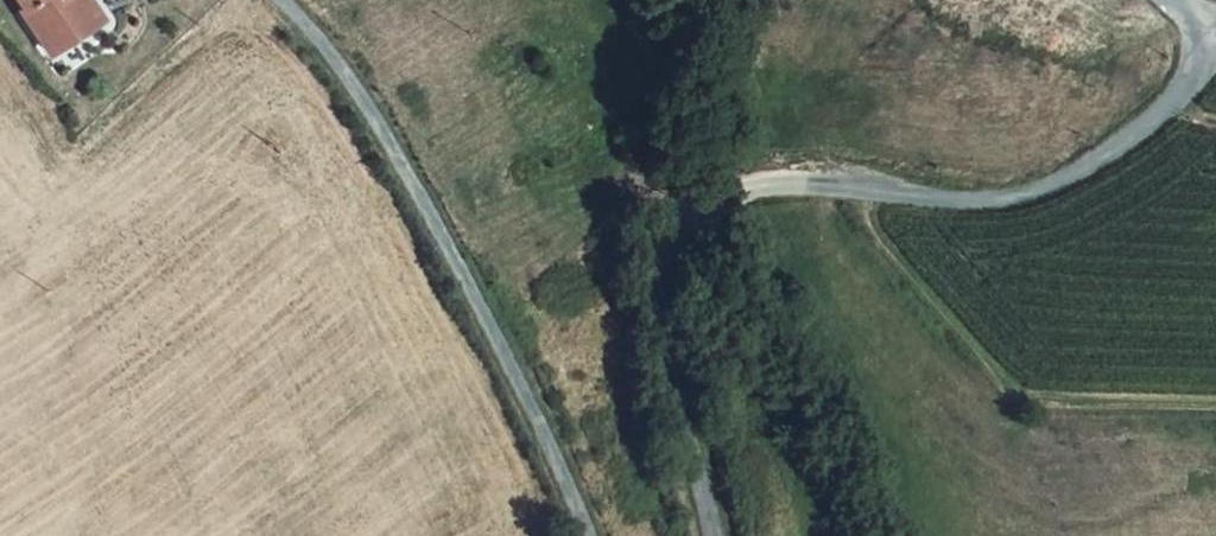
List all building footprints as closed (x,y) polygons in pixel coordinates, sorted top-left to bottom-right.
[(100,0),(29,0),(46,13),(39,22),(77,54),(96,35),(86,19),(100,0)]
